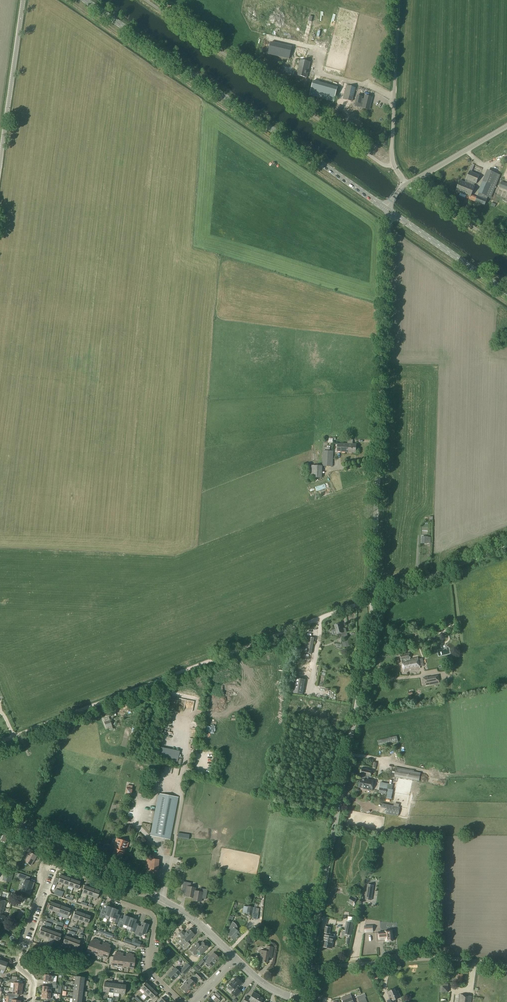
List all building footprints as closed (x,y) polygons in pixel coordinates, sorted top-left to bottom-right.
[(333,70),(344,72),(356,6),(337,2),(325,63),(334,64),(333,70)] [(270,34),(314,42),(319,16),(277,8),(273,28),(271,27),(270,34)] [(321,39),(323,24),(317,23),(315,38),(321,39)] [(358,30),(351,62),(355,62),(356,56),(357,52),(355,52),(355,48),(360,49),(363,31),(358,30)] [(268,54),(289,59),(292,47),(271,42),(268,54)] [(294,75),(306,77),(310,62),(300,60),(298,71),(295,70),(294,75)] [(334,103),(337,88),(313,81),(309,96),(334,103)] [(345,100),(352,101),(355,88),(348,86),(345,100)] [(356,102),(360,103),(363,103),(362,108),(369,109),(372,98),(365,96),(364,100),(361,100),(362,97),(357,96),(356,102)] [(485,168),(477,192),(491,196),(499,173),(485,168)] [(456,190),(461,192),(460,193),(470,197),(475,187),(474,186),(475,183),(476,184),(479,176),(469,171),(465,183),(460,181),(456,190)] [(481,198),(477,196),(475,202),(484,206),(487,200),(481,198)] [(341,452),(346,452),(355,453),(356,444),(341,444),(337,444),(337,451),(341,451),(341,452)] [(322,466),(332,467),(333,451),(323,451),(322,466)] [(312,465),(311,478),(322,478),(322,466),(312,465)] [(334,625),(336,634),(340,634),(341,638),(347,637),(345,629),(342,630),(340,624),(334,625)] [(413,634),(421,639),(424,634),(416,629),(413,634)] [(400,655),(401,661),(403,672),(420,668),(417,657),(410,659),(409,653),(400,655)] [(298,672),(308,675),(310,667),(306,666),(307,662),(301,660),(300,666),(299,666),(298,672)] [(423,678),(424,684),(436,681),(435,675),(423,678)] [(293,693),(302,695),(305,680),(296,678),(293,693)] [(103,719),(106,728),(111,726),(109,717),(103,719)] [(396,735),(376,738),(377,744),(397,742),(396,735)] [(159,751),(170,752),(170,748),(173,748),(173,743),(159,743),(159,751)] [(362,775),(361,778),(365,779),(365,778),(368,779),(368,776),(370,776),(371,771),(368,770),(361,768),(360,774),(362,775)] [(394,776),(419,781),(420,773),(395,768),(394,776)] [(365,779),(361,778),(360,778),(358,787),(363,788),(363,789),(372,790),(373,780),(368,779),(365,778),(365,779)] [(150,836),(170,840),(178,797),(159,794),(150,836)] [(382,803),(381,806),(387,807),(386,814),(398,816),(400,807),(382,803)] [(126,842),(119,840),(116,847),(116,846),(114,851),(113,855),(121,858),(124,849),(126,850),(127,845),(125,844),(126,842)] [(31,854),(29,853),(24,862),(31,866),(36,856),(31,854)] [(147,859),(145,875),(156,876),(157,860),(147,859)] [(25,880),(21,891),(30,894),(34,883),(28,881),(29,877),(20,873),(18,877),(25,880)] [(186,897),(193,898),(194,891),(195,888),(190,887),(190,883),(183,882),(181,892),(187,893),(186,897)] [(193,898),(192,901),(199,902),(199,898),(205,899),(207,890),(200,888),(199,892),(194,891),(193,898)] [(109,917),(112,908),(107,906),(106,909),(103,908),(99,917),(104,918),(105,915),(109,917)] [(246,915),(251,916),(252,916),(252,917),(252,918),(253,919),(254,919),(254,920),(255,920),(256,920),(257,920),(258,914),(255,914),(256,908),(253,908),(253,907),(247,906),(246,915)] [(112,908),(109,917),(114,918),(113,921),(117,923),(120,915),(117,914),(118,911),(112,908)] [(127,926),(130,918),(125,916),(123,920),(120,918),(117,926),(122,928),(123,925),(127,926)] [(130,918),(127,926),(131,928),(130,931),(135,933),(138,924),(135,923),(136,920),(130,918)] [(227,934),(233,940),(240,934),(237,931),(237,930),(237,929),(237,928),(236,928),(236,927),(236,926),(235,925),(235,924),(234,924),(234,923),(233,923),(232,922),(228,930),(230,932),(227,934)] [(135,934),(141,936),(142,933),(145,934),(148,925),(142,923),(141,927),(138,926),(135,934)] [(42,938),(43,938),(46,929),(41,927),(38,935),(43,936),(42,938)] [(323,947),(331,948),(332,942),(333,942),(334,938),(328,936),(330,928),(326,927),(325,933),(325,936),(324,936),(324,940),(323,947)] [(44,937),(49,938),(52,931),(46,929),(43,938),(44,938),(44,937)] [(178,935),(187,943),(182,947),(185,950),(190,945),(187,942),(194,935),(189,930),(184,934),(181,932),(178,935)] [(385,939),(386,941),(393,941),(392,935),(395,934),(395,931),(395,930),(394,930),(392,930),(392,931),(385,931),(385,932),(378,932),(379,940),(385,939)] [(52,931),(49,938),(53,940),(53,941),(53,942),(57,932),(52,931)] [(57,932),(53,942),(54,942),(55,941),(59,942),(62,934),(57,932)] [(67,947),(70,937),(65,935),(62,943),(67,945),(66,946),(67,947)] [(76,939),(70,937),(67,947),(68,947),(68,946),(73,947),(76,939)] [(73,947),(78,949),(81,941),(76,939),(73,947),(72,948),(73,949),(73,947)] [(86,952),(91,954),(96,940),(93,939),(92,942),(90,942),(86,952)] [(91,954),(96,956),(100,945),(99,945),(100,942),(96,940),(91,954)] [(189,951),(194,955),(198,952),(201,954),(208,947),(202,942),(198,947),(195,945),(189,951)] [(96,956),(102,958),(107,944),(103,943),(102,946),(100,945),(96,956)] [(107,944),(102,958),(107,960),(110,949),(109,949),(110,945),(107,944)] [(258,961),(266,962),(268,955),(271,955),(273,947),(267,946),(266,951),(260,950),(258,961)] [(204,962),(205,963),(210,968),(219,959),(213,953),(204,962)] [(192,967),(187,964),(179,972),(175,968),(168,976),(173,981),(178,976),(179,976),(183,972),(185,974),(192,967)] [(49,985),(55,985),(56,982),(52,982),(53,976),(53,974),(49,974),(49,976),(44,975),(43,981),(49,982),(49,985)] [(229,985),(234,990),(231,993),(235,997),(240,992),(237,989),(242,983),(235,978),(229,985)] [(17,980),(12,980),(9,979),(9,982),(13,983),(13,989),(22,990),(22,984),(16,983),(17,980)] [(184,985),(181,988),(186,993),(195,984),(190,979),(186,982),(186,981),(183,984),(184,985)] [(140,989),(144,992),(149,987),(145,983),(140,989)] [(440,992),(448,992),(448,984),(440,984),(440,992)] [(42,992),(51,993),(51,988),(56,989),(57,986),(55,985),(49,985),(48,988),(42,987),(42,992)] [(149,987),(144,992),(144,993),(143,995),(146,997),(147,996),(153,990),(149,987)] [(6,996),(9,996),(15,997),(15,995),(21,995),(22,990),(13,989),(12,994),(7,993),(6,996)] [(387,992),(390,999),(391,1001),(394,1000),(400,998),(398,991),(395,992),(394,989),(387,992)] [(157,999),(154,997),(157,994),(153,990),(147,996),(151,1000),(149,1001),(155,1001),(157,999)] [(51,1001),(55,1001),(55,1000),(54,1000),(54,999),(50,999),(51,993),(42,992),(41,998),(47,999),(47,1001),(51,1001)] [(250,1001),(251,1001),(260,1001),(262,999),(255,995),(256,994),(253,992),(249,999),(245,997),(242,1001),(250,1001)]
